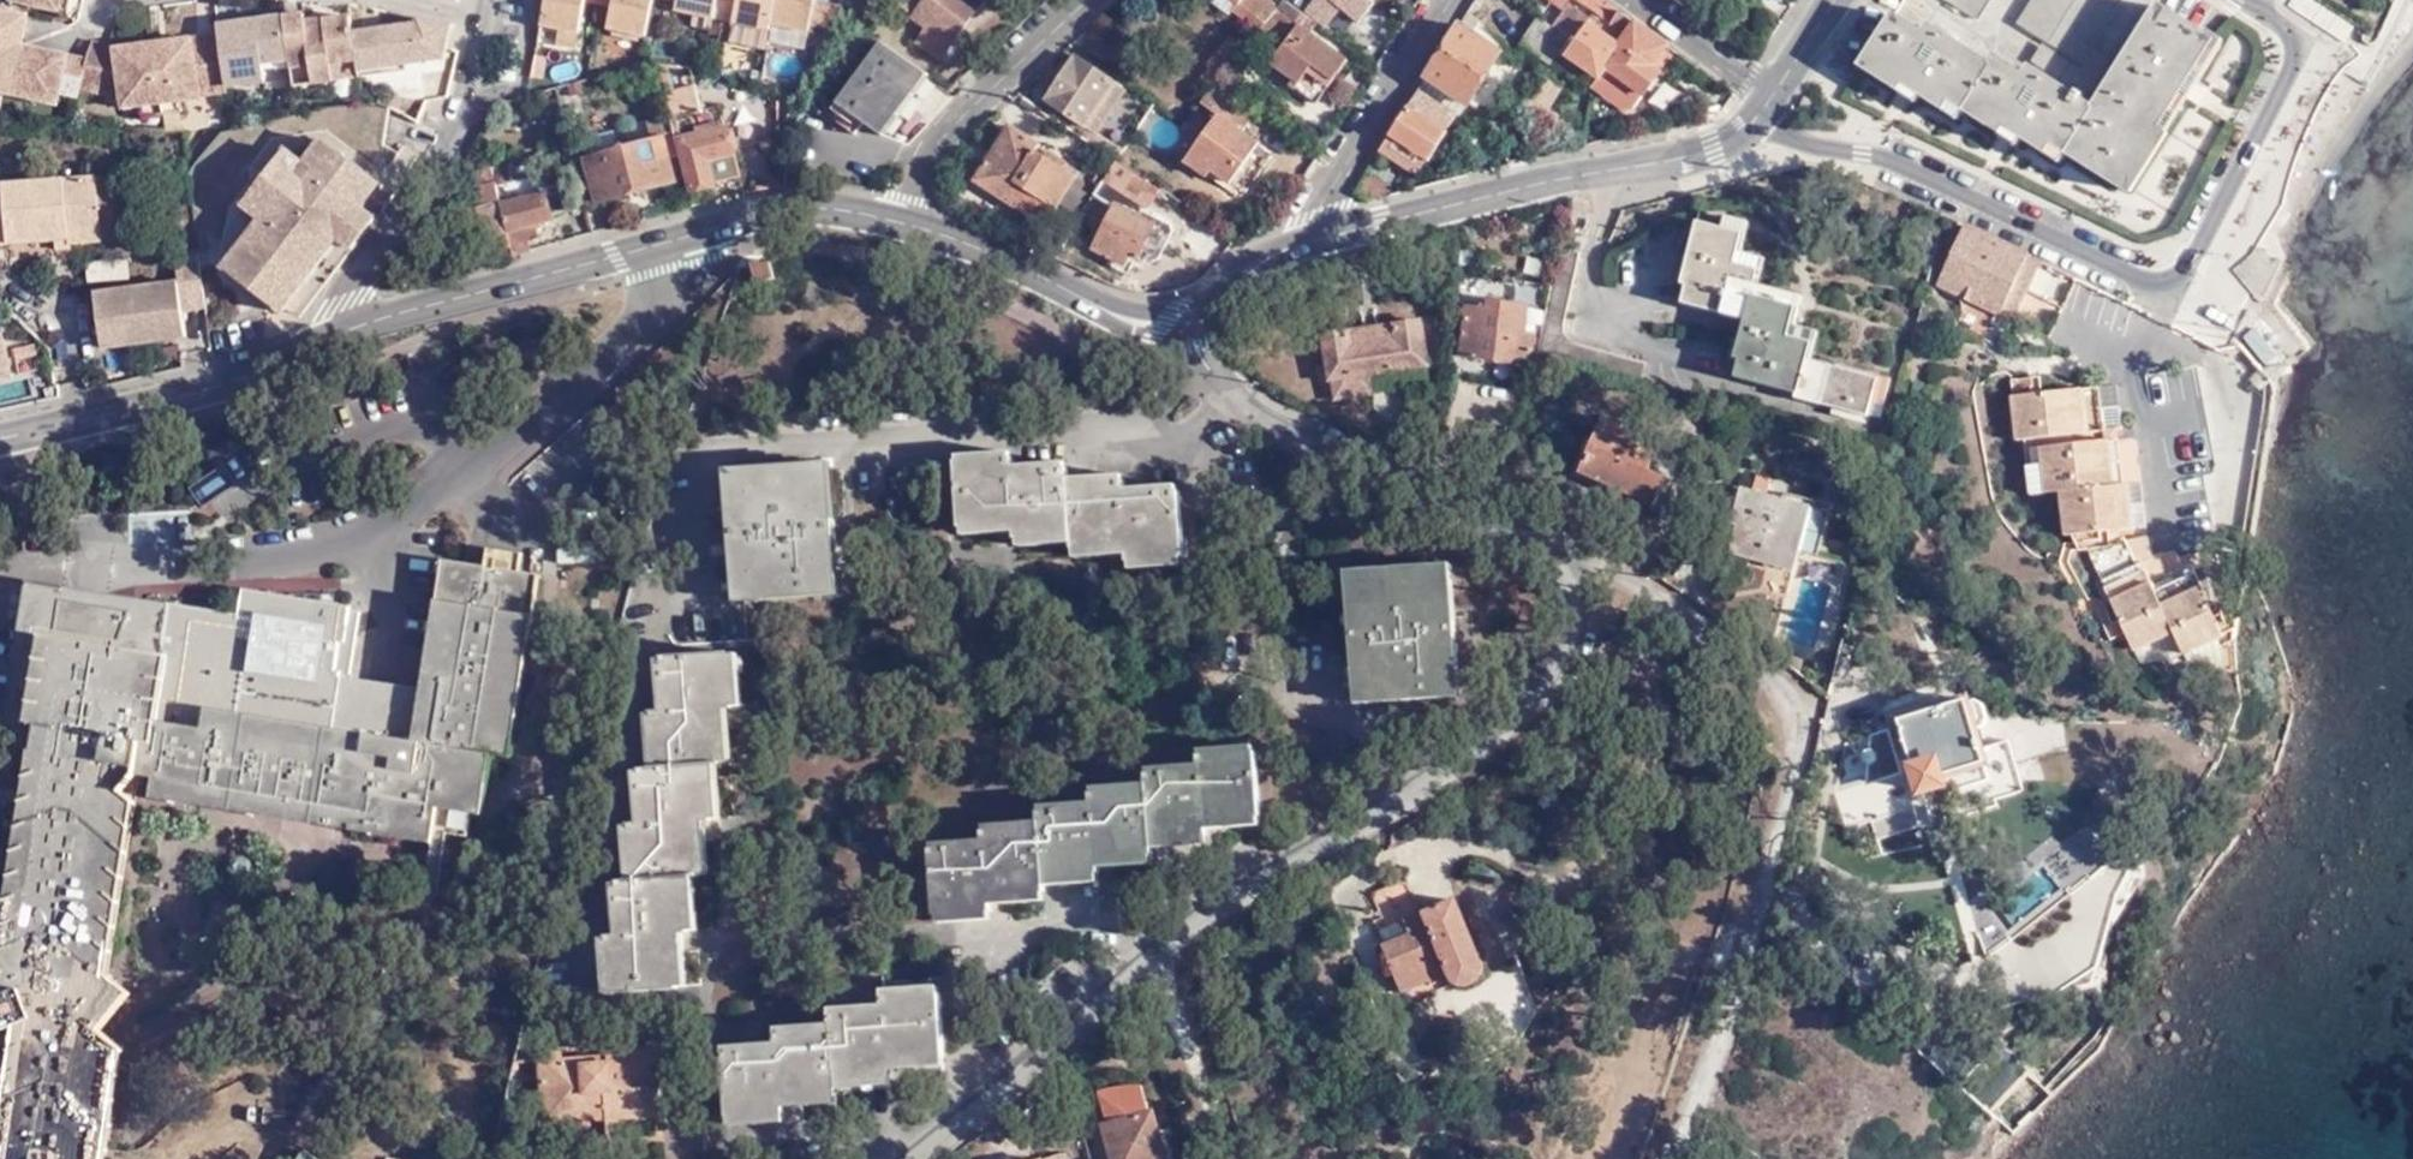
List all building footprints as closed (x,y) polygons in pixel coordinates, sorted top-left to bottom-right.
[(73,12),(75,0),(19,0),(73,12)] [(583,0),(545,0),(540,27),(558,31),(577,34),(583,3),(583,0)] [(657,0),(599,0),(598,6),(613,10),(609,31),(649,38),(657,0)] [(679,3),(677,13),(695,17),(714,21),(719,0),(661,0),(679,3)] [(734,25),(739,0),(728,0),(723,22),(734,25)] [(734,25),(753,28),(772,32),(774,28),(812,36),(813,29),(819,0),(739,0),(734,25)] [(813,29),(842,35),(859,11),(837,6),(838,0),(819,0),(813,29)] [(942,62),(983,7),(973,0),(904,0),(898,7),(925,27),(914,42),(942,62)] [(1237,0),(1210,0),(1231,16),(1233,13),(1241,3),(1237,0)] [(1241,3),(1233,13),(1260,33),(1260,32),(1274,15),(1254,0),(1243,0),(1241,3)] [(1286,0),(1279,9),(1295,22),(1301,26),(1306,30),(1313,22),(1286,0)] [(1360,24),(1375,6),(1369,0),(1332,0),(1360,24)] [(1586,10),(1593,0),(1573,0),(1586,10)] [(1602,0),(1593,0),(1586,10),(1606,24),(1607,25),(1609,25),(1618,12),(1602,0)] [(1978,19),(1990,0),(1949,0),(1978,19)] [(2022,24),(2079,62),(2119,0),(2037,0),(2022,24)] [(2122,186),(2214,39),(2158,4),(2119,67),(2094,50),(2080,72),(2042,47),(2024,76),(1996,57),(1991,66),(1930,26),(1925,33),(1896,14),(1866,63),(1902,87),(1907,81),(1948,108),(1953,100),(2003,132),(2008,125),(2049,152),(2056,141),(2122,186)] [(1615,31),(1610,38),(1606,44),(1586,28),(1591,22),(1569,5),(1552,30),(1566,41),(1573,46),(1565,58),(1598,81),(1590,93),(1620,116),(1629,115),(1660,74),(1651,67),(1665,47),(1618,12),(1609,25),(1615,31)] [(32,15),(0,7),(0,76),(17,80),(13,91),(38,97),(39,89),(63,95),(82,99),(84,88),(91,59),(25,44),(32,15)] [(1274,15),(1260,32),(1277,46),(1295,22),(1279,9),(1274,15)] [(356,32),(353,15),(309,22),(307,13),(285,15),(291,58),(295,87),(337,81),(337,78),(334,64),(359,60),(356,32)] [(285,15),(221,23),(223,33),(230,84),(269,79),(266,61),(291,58),(285,15)] [(420,22),(356,32),(359,60),(361,70),(385,66),(445,57),(454,23),(422,16),(420,22)] [(1515,46),(1547,70),(1566,41),(1537,19),(1515,46)] [(751,40),(753,28),(734,25),(732,37),(751,40)] [(1602,31),(1610,38),(1615,31),(1609,25),(1607,25),(1602,31)] [(1290,84),(1310,98),(1329,73),(1337,79),(1349,63),(1306,30),(1301,26),(1273,64),(1293,80),(1290,84)] [(1460,26),(1427,77),(1419,90),(1454,113),(1459,116),(1468,103),(1470,105),(1503,55),(1460,26)] [(574,51),(577,34),(558,31),(555,47),(574,51)] [(223,33),(157,42),(165,102),(186,99),(203,97),(202,92),(230,89),(230,84),(223,33)] [(2224,46),(2214,39),(2122,186),(2132,192),(2224,46)] [(146,104),(165,102),(157,42),(118,48),(95,41),(91,59),(84,88),(124,97),(127,107),(146,104)] [(1212,90),(1215,87),(1243,53),(1244,52),(1231,41),(1207,68),(1211,72),(1203,81),(1212,90)] [(849,107),(888,136),(931,78),(893,49),(849,107)] [(420,61),(425,97),(454,92),(448,57),(420,61)] [(1046,103),(1086,130),(1117,85),(1077,59),(1046,103)] [(361,70),(359,60),(334,64),(337,78),(361,74),(361,70)] [(386,73),(385,66),(361,70),(361,74),(362,78),(386,73)] [(13,91),(17,80),(0,76),(0,88),(13,91)] [(1526,107),(1571,136),(1586,113),(1542,83),(1526,107)] [(1127,91),(1117,85),(1086,130),(1097,137),(1127,91)] [(1262,122),(1215,87),(1212,90),(1199,107),(1217,121),(1186,165),(1205,178),(1210,172),(1231,186),(1258,147),(1249,141),(1262,122)] [(672,119),(677,141),(680,140),(685,158),(693,192),(716,186),(715,182),(742,175),(737,154),(725,108),(699,114),(693,88),(666,95),(672,119)] [(61,102),(63,95),(39,89),(38,97),(61,102)] [(1419,90),(1381,151),(1415,174),(1426,160),(1428,161),(1446,134),(1443,130),(1454,113),(1419,90)] [(1805,98),(1800,110),(1814,117),(1819,105),(1805,98)] [(166,112),(165,102),(146,104),(147,114),(166,112)] [(2135,209),(2172,228),(2184,205),(2179,202),(2221,121),(2189,105),(2135,209)] [(649,126),(653,141),(665,137),(671,161),(681,159),(677,141),(672,119),(649,126)] [(1034,217),(1047,226),(1056,211),(1059,213),(1079,180),(1039,154),(1043,148),(1013,130),(977,185),(1031,220),(1034,217)] [(585,142),(589,158),(619,150),(618,144),(633,141),(631,135),(618,138),(616,134),(585,142)] [(677,183),(671,161),(665,137),(653,141),(633,146),(619,150),(589,158),(588,158),(599,203),(605,202),(677,183)] [(284,312),(341,238),(363,207),(382,183),(326,140),(307,165),(288,150),(246,204),(267,219),(229,270),(284,312)] [(633,146),(633,141),(618,144),(619,150),(633,146)] [(493,166),(465,173),(468,186),(496,179),(493,166)] [(1108,189),(1148,216),(1160,199),(1120,171),(1108,189)] [(129,237),(125,174),(103,176),(108,239),(129,237)] [(62,236),(72,235),(73,243),(108,239),(103,176),(0,183),(0,242),(62,236)] [(510,203),(523,253),(532,250),(530,240),(549,235),(545,221),(554,219),(553,212),(564,209),(559,189),(510,203)] [(474,254),(512,244),(499,191),(461,200),(463,212),(456,213),(459,228),(467,225),(474,254)] [(1095,251),(1128,267),(1133,257),(1141,261),(1158,226),(1117,206),(1095,251)] [(341,238),(354,248),(377,219),(363,207),(341,238)] [(1795,398),(1866,419),(1877,380),(1806,361),(1810,345),(1788,340),(1795,310),(1750,298),(1757,272),(1735,265),(1743,236),(1698,224),(1680,285),(1685,287),(1680,305),(1744,322),(1734,358),(1739,359),(1734,376),(1795,395),(1795,398)] [(2030,256),(1967,227),(1939,287),(2003,315),(2030,256)] [(73,245),(73,243),(72,235),(62,236),(62,246),(73,245)] [(2274,258),(2258,243),(2254,250),(2236,267),(2256,294),(2230,343),(2224,347),(2220,347),(2211,353),(2193,368),(2206,382),(2233,414),(2277,377),(2294,371),(2296,358),(2257,314),(2286,260),(2281,256),(2274,258)] [(208,306),(201,252),(178,255),(181,282),(98,293),(104,347),(187,336),(184,309),(208,306)] [(2016,321),(2044,262),(2030,256),(2003,315),(2016,321)] [(753,266),(758,284),(776,280),(770,261),(753,266)] [(1462,359),(1530,368),(1536,337),(1526,336),(1531,308),(1490,302),(1489,310),(1469,307),(1462,359)] [(1335,382),(1337,399),(1374,392),(1371,376),(1427,366),(1420,322),(1324,335),(1331,382),(1335,382)] [(16,374),(10,329),(0,330),(0,376),(16,374)] [(48,392),(43,370),(0,378),(0,402),(48,392)] [(2103,388),(2017,399),(2023,443),(2109,431),(2103,388)] [(1578,474),(1653,508),(1664,480),(1648,473),(1659,447),(1600,422),(1578,474)] [(2067,494),(2072,538),(2140,530),(2135,485),(2129,486),(2124,440),(2031,452),(2037,498),(2067,494)] [(1130,545),(1130,561),(1189,557),(1182,492),(1126,496),(1124,481),(1069,484),(1067,469),(1014,473),(1012,459),(952,464),(958,528),(1017,523),(1018,539),(1072,536),(1073,549),(1130,545)] [(733,482),(744,597),(830,590),(820,476),(733,482)] [(1730,551),(1793,569),(1811,506),(1742,486),(1731,522),(1738,524),(1730,551)] [(1273,533),(1276,561),(1301,560),(1298,532),(1273,533)] [(2183,633),(2194,655),(2235,635),(2202,564),(2161,584),(2151,561),(2146,564),(2133,539),(2097,556),(2143,652),(2183,633)] [(491,544),(488,563),(520,568),(522,549),(491,544)] [(1805,572),(1841,584),(1847,565),(1812,553),(1805,572)] [(110,1145),(100,1136),(114,1120),(104,1112),(119,1095),(109,1086),(122,1071),(113,1062),(127,1046),(103,1027),(133,990),(100,962),(112,948),(102,938),(116,920),(107,912),(120,896),(111,888),(124,872),(115,863),(128,845),(119,837),(133,819),(123,811),(138,795),(128,788),(140,773),(157,777),(157,775),(168,776),(167,784),(356,813),(355,826),(436,838),(437,827),(469,831),(473,809),(476,789),(488,790),(494,749),(511,751),(540,570),(520,568),(488,563),(445,556),(423,684),(352,671),(363,607),(350,605),(349,603),(249,587),(244,612),(136,595),(132,607),(121,642),(58,632),(64,598),(66,584),(32,579),(7,736),(40,742),(40,748),(47,767),(35,772),(42,793),(31,796),(38,817),(27,821),(34,843),(23,846),(29,867),(19,871),(26,890),(14,895),(21,916),(11,920),(19,942),(6,947),(14,968),(3,972),(9,989),(9,991),(0,995),(0,997),(12,1026),(21,1023),(28,1041),(15,1046),(23,1066),(13,1071),(21,1090),(8,1096),(16,1116),(4,1121),(12,1141),(0,1145),(6,1158),(99,1158),(110,1145)] [(1348,576),(1359,692),(1446,685),(1437,570),(1348,576)] [(136,595),(66,584),(64,598),(132,607),(136,595)] [(611,938),(613,991),(678,988),(675,934),(688,932),(686,876),(699,875),(695,820),(711,819),(708,766),(723,765),(720,710),(736,709),(732,655),(668,660),(670,714),(659,714),(662,769),(646,771),(647,825),(634,825),(636,880),(623,881),(625,937),(611,938)] [(1944,794),(1988,781),(1974,732),(1981,729),(1986,723),(1982,706),(1974,702),(1966,705),(1965,701),(1912,717),(1910,711),(1899,714),(1901,720),(1897,721),(1899,726),(1887,730),(1885,723),(1860,730),(1865,749),(1863,750),(1862,753),(1861,756),(1861,758),(1862,761),(1864,762),(1866,764),(1869,765),(1881,811),(1908,802),(1907,794),(1941,783),(1944,794)] [(925,849),(931,914),(988,911),(986,896),(1039,893),(1038,878),(1095,874),(1094,857),(1148,852),(1147,839),(1201,836),(1201,824),(1256,819),(1251,754),(1196,757),(1197,771),(1143,774),(1144,787),(1090,791),(1091,804),(1034,809),(1034,824),(982,827),(984,844),(925,849)] [(155,795),(355,826),(356,813),(167,784),(168,776),(157,775),(157,777),(155,795)] [(1994,802),(1988,781),(1944,794),(1937,796),(1942,816),(1943,821),(1995,808),(1994,802)] [(484,809),(488,790),(476,789),(473,809),(484,809)] [(2084,816),(2037,859),(2070,895),(2117,852),(2084,816)] [(1410,937),(1404,924),(1418,919),(1403,883),(1369,898),(1383,933),(1379,934),(1385,948),(1410,937)] [(1481,971),(1479,968),(1465,935),(1452,904),(1418,919),(1404,924),(1410,937),(1385,948),(1381,950),(1399,993),(1449,975),(1450,978),(1451,980),(1453,983),(1455,984),(1458,986),(1461,987),(1464,987),(1467,987),(1469,987),(1472,986),(1474,984),(1477,982),(1478,980),(1480,977),(1481,974),(1481,971)] [(720,1049),(724,1115),(779,1112),(778,1095),(834,1093),(834,1079),(886,1075),(886,1058),(943,1055),(939,991),(881,995),(882,1009),(830,1012),(831,1027),(775,1031),(776,1046),(720,1049)] [(607,1106),(607,1118),(663,1114),(658,1051),(610,1054),(611,1065),(600,1065),(599,1059),(578,1061),(577,1054),(538,1057),(541,1100),(557,1098),(556,1108),(607,1106)] [(2027,1074),(1990,1112),(2014,1133),(2050,1100),(2051,1099),(2052,1098),(2027,1074)] [(543,1123),(607,1118),(607,1106),(556,1108),(557,1098),(541,1100),(543,1123)] [(1152,1111),(1101,1126),(1111,1158),(1166,1158),(1152,1111)] [(1072,1138),(1085,1134),(1081,1122),(1068,1126),(1072,1138)]
